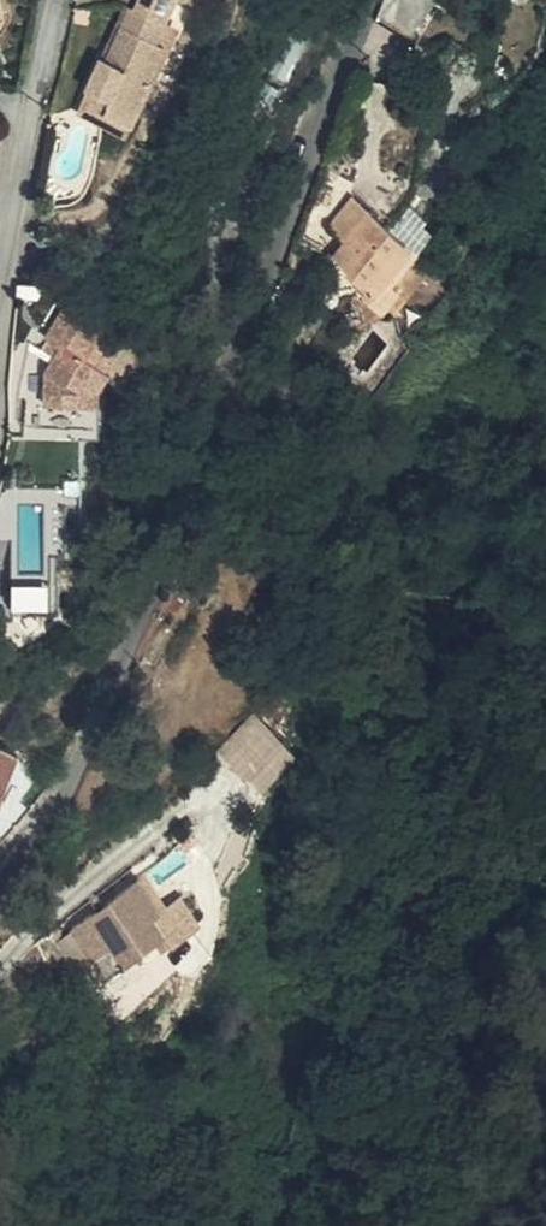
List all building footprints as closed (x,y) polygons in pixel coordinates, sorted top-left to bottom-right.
[(8,39),(5,0),(0,0),(0,40),(8,39)] [(187,0),(151,0),(139,21),(167,35),(187,0)] [(168,35),(167,35),(139,21),(134,19),(110,68),(104,67),(89,100),(91,101),(111,111),(106,122),(134,136),(155,92),(151,90),(166,58),(158,54),(168,35)] [(82,120),(102,131),(106,122),(111,111),(91,101),(82,120)] [(129,144),(134,136),(106,122),(102,131),(129,144)] [(347,267),(367,237),(354,229),(333,259),(349,270),(350,268),(347,267)] [(394,282),(402,259),(367,237),(347,267),(350,268),(349,270),(333,293),(348,303),(394,282)] [(398,339),(403,342),(443,288),(425,275),(439,254),(432,247),(416,268),(402,259),(394,282),(348,303),(382,324),(375,327),(398,339)] [(100,320),(59,291),(35,326),(50,337),(32,363),(26,397),(59,403),(63,388),(85,390),(98,371),(94,368),(107,349),(89,337),(100,320)] [(369,363),(398,339),(375,327),(368,330),(370,334),(364,335),(363,355),(368,354),(369,363)] [(352,406),(336,394),(327,407),(342,418),(352,406)] [(16,602),(54,600),(53,574),(15,576),(16,602)] [(259,712),(222,749),(263,790),(300,753),(259,712)] [(27,773),(29,767),(0,757),(0,844),(27,773)] [(27,773),(0,844),(0,852),(10,856),(58,792),(27,773)] [(194,942),(185,931),(179,936),(174,930),(152,900),(124,920),(117,924),(84,948),(106,977),(122,998),(194,942)] [(117,910),(111,915),(117,924),(124,920),(117,910)] [(179,936),(185,931),(180,925),(174,930),(179,936)] [(72,969),(78,940),(60,955),(72,969)] [(112,1005),(122,998),(106,977),(97,984),(112,1005)]
